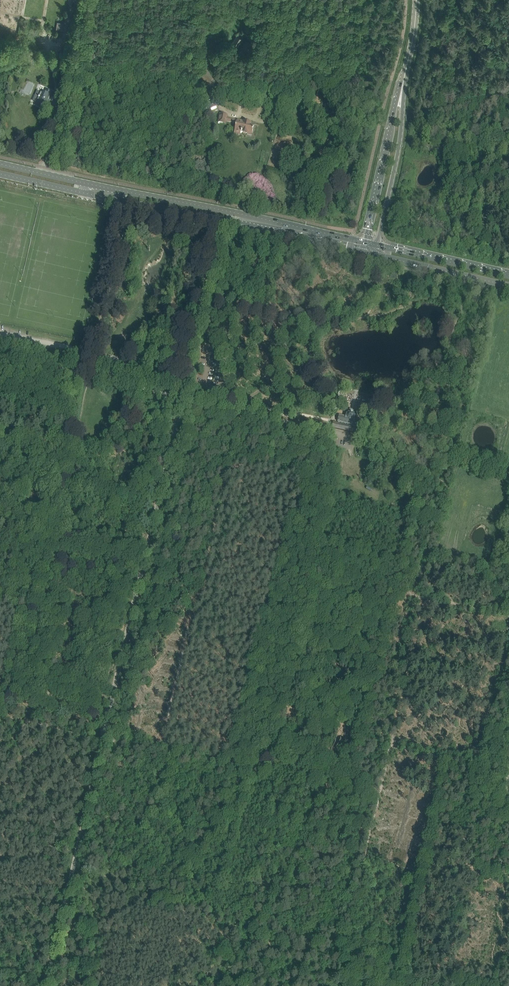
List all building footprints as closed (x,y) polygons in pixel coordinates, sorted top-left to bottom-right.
[(199,53),(201,60),(215,55),(213,48),(199,53)] [(37,105),(38,103),(45,106),(47,102),(48,103),(50,99),(49,99),(50,96),(51,96),(53,92),(46,90),(44,94),(41,92),(39,97),(38,98),(39,99),(38,103),(34,101),(33,104),(37,105)] [(226,121),(235,123),(236,124),(235,126),(236,126),(234,133),(240,134),(241,133),(252,135),(254,124),(226,118),(227,115),(220,114),(218,123),(225,124),(226,121)] [(346,417),(339,416),(338,422),(360,427),(361,421),(355,419),(355,416),(354,414),(349,413),(347,414),(346,417)]
